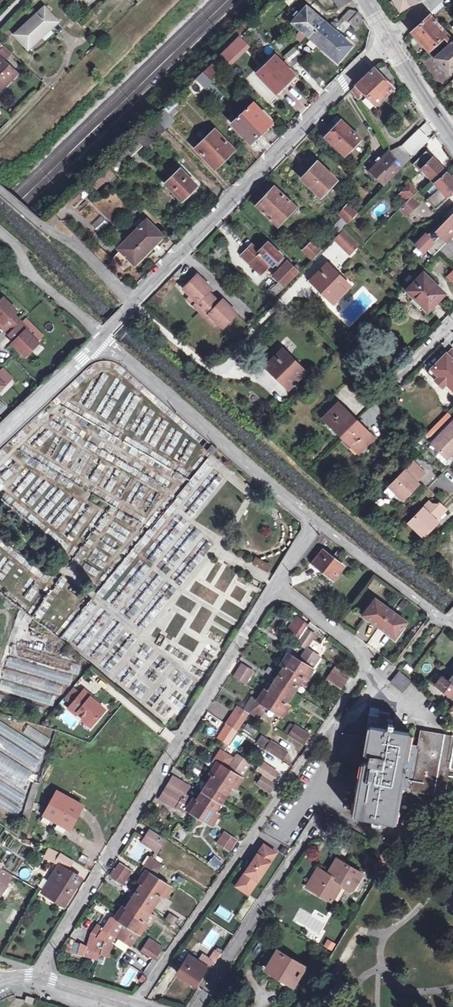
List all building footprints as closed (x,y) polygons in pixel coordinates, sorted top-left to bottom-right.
[(400,10),(417,0),(394,0),(400,10)] [(308,36),(323,20),(322,20),(307,6),(293,22),(308,36)] [(349,22),(356,11),(349,8),(341,18),(349,22)] [(43,9),(15,37),(28,50),(56,22),(43,9)] [(356,11),(349,22),(354,29),(363,19),(357,10),(356,11)] [(444,38),(449,34),(434,17),(431,14),(412,32),(429,52),(444,38)] [(330,31),(336,24),(337,22),(331,22),(328,25),(323,20),(308,36),(318,44),(330,31)] [(330,31),(318,44),(337,61),(351,45),(336,32),(338,30),(336,28),(338,26),(336,24),(330,31)] [(444,38),(450,44),(435,59),(448,74),(452,69),(452,38),(449,34),(444,38)] [(278,41),(274,46),(279,50),(283,46),(278,41)] [(305,57),(295,47),(285,57),(295,67),(305,57)] [(3,49),(0,52),(0,56),(4,60),(9,55),(3,49)] [(297,77),(295,75),(277,56),(259,73),(279,94),(297,77)] [(1,95),(18,77),(0,61),(0,94),(1,95)] [(212,63),(205,70),(211,77),(219,69),(212,63)] [(352,90),(356,96),(362,91),(375,104),(393,88),(375,68),(352,90)] [(212,82),(202,72),(197,78),(206,88),(212,82)] [(253,101),(242,111),(261,131),(272,120),(253,101)] [(156,119),(165,128),(174,120),(165,110),(156,119)] [(261,131),(242,111),(231,122),(250,142),(261,131)] [(344,122),(328,138),(346,156),(362,139),(344,122)] [(198,148),(216,166),(234,148),(215,129),(198,148)] [(404,146),(414,158),(430,142),(420,131),(404,146)] [(404,146),(392,150),(393,152),(403,168),(404,168),(404,169),(414,158),(404,146)] [(403,168),(393,152),(374,172),(387,185),(404,168),(403,168)] [(421,163),(425,167),(434,158),(431,154),(421,163)] [(434,158),(425,167),(423,168),(437,184),(447,174),(434,158)] [(320,164),(305,180),(323,196),(338,181),(320,164)] [(108,175),(112,171),(106,165),(101,169),(108,175)] [(108,175),(101,169),(89,181),(96,189),(113,173),(112,171),(108,175)] [(198,186),(181,170),(166,186),(182,202),(198,186)] [(437,184),(430,191),(434,195),(429,200),(437,209),(450,198),(449,196),(452,192),(452,180),(447,174),(437,184)] [(407,180),(399,193),(408,199),(417,187),(407,180)] [(298,208),(278,188),(259,206),(280,226),(298,208)] [(401,209),(408,217),(416,210),(413,207),(423,197),(419,191),(401,209)] [(350,224),(358,215),(350,207),(341,216),(350,224)] [(98,231),(108,225),(103,217),(93,224),(98,231)] [(136,224),(140,228),(146,222),(142,218),(136,224)] [(124,272),(134,263),(136,266),(168,235),(165,233),(163,234),(149,220),(146,222),(140,228),(119,249),(120,250),(111,259),(124,272)] [(449,242),(447,241),(452,235),(452,220),(439,234),(436,230),(422,244),(435,256),(440,251),(449,242)] [(346,231),(336,240),(351,255),(360,245),(346,231)] [(440,251),(449,259),(452,255),(452,243),(451,240),(449,242),(440,251)] [(256,262),(265,271),(275,261),(282,268),(275,276),(285,286),(299,272),(269,243),(261,251),(254,244),(244,255),(253,264),(256,262)] [(316,245),(308,254),(314,260),(323,251),(316,245)] [(256,262),(253,264),(263,273),(265,271),(256,262)] [(329,264),(316,278),(330,291),(327,294),(335,303),(351,286),(329,264)] [(409,290),(429,311),(446,294),(425,274),(409,290)] [(194,306),(200,312),(214,297),(208,292),(205,289),(208,286),(196,275),(183,290),(191,297),(197,303),(194,306)] [(313,281),(327,294),(330,291),(316,278),(313,281)] [(6,321),(3,324),(10,330),(22,318),(17,312),(20,309),(7,296),(0,302),(0,316),(6,321)] [(191,297),(188,300),(194,306),(197,303),(191,297)] [(214,297),(200,312),(207,318),(210,314),(216,320),(224,327),(237,313),(226,302),(223,306),(220,303),(214,297)] [(210,314),(207,318),(213,324),(216,320),(210,314)] [(12,332),(18,338),(22,342),(20,345),(29,354),(42,341),(29,328),(31,326),(25,320),(12,332)] [(283,350),(270,364),(285,378),(282,381),(290,389),(306,372),(283,350)] [(448,355),(447,354),(430,372),(438,380),(440,378),(446,383),(444,386),(452,394),(452,359),(448,355)] [(267,367),(282,381),(285,378),(270,364),(267,367)] [(440,378),(438,380),(437,382),(442,387),(444,386),(446,383),(440,378)] [(341,437),(357,420),(340,404),(324,420),(341,437)] [(375,438),(357,420),(341,437),(358,454),(375,438)] [(452,455),(452,425),(433,447),(446,460),(447,461),(452,455)] [(442,464),(446,460),(433,447),(429,451),(442,464)] [(411,493),(415,489),(421,484),(418,481),(425,473),(415,463),(393,485),(406,498),(411,493)] [(423,512),(419,516),(412,524),(426,537),(440,522),(438,520),(448,510),(443,504),(441,505),(431,503),(423,512)] [(314,563),(336,580),(348,564),(326,548),(314,563)] [(381,626),(393,610),(377,599),(369,610),(376,615),(373,619),(381,626)] [(376,615),(369,610),(366,614),(373,619),(376,615)] [(408,622),(393,610),(381,626),(390,632),(393,628),(400,633),(408,622)] [(288,631),(291,633),(300,618),(298,616),(288,631)] [(300,618),(291,633),(300,639),(299,642),(307,647),(315,633),(307,628),(310,624),(300,618)] [(393,628),(390,632),(397,637),(400,633),(393,628)] [(322,656),(307,647),(299,659),(290,653),(283,664),(286,666),(269,691),(266,689),(259,700),(257,699),(249,713),(261,720),(269,707),(284,716),(291,705),(289,703),(302,683),(308,686),(310,681),(308,679),(322,656)] [(246,684),(254,671),(244,664),(236,677),(246,684)] [(332,673),(346,681),(351,672),(337,664),(332,673)] [(411,680),(400,672),(392,682),(404,690),(411,680)] [(344,685),(346,681),(332,673),(330,677),(344,685)] [(451,682),(448,680),(443,676),(437,685),(452,697),(452,684),(451,682)] [(84,694),(76,687),(68,698),(76,704),(84,694)] [(82,712),(96,724),(108,709),(87,691),(84,694),(76,704),(72,709),(79,715),(82,712)] [(234,712),(246,719),(250,714),(237,706),(234,712)] [(218,729),(223,722),(209,712),(204,719),(218,729)] [(230,744),(246,719),(234,712),(226,724),(228,725),(220,737),(230,744)] [(18,813),(28,794),(26,793),(36,773),(38,774),(51,749),(0,723),(0,805),(18,813)] [(399,783),(403,784),(415,786),(414,790),(448,797),(452,770),(452,749),(452,748),(452,739),(425,733),(422,749),(410,747),(412,734),(396,731),(397,725),(392,724),(392,725),(386,724),(385,729),(373,727),(369,748),(367,748),(368,739),(346,735),(341,760),(363,764),(364,762),(367,763),(356,817),(391,822),(399,783)] [(22,736),(48,747),(53,737),(27,726),(22,736)] [(290,735),(305,744),(311,735),(296,726),(290,735)] [(266,749),(282,759),(288,750),(272,740),(266,749)] [(184,796),(190,787),(174,778),(163,795),(179,805),(212,824),(219,813),(216,812),(232,787),(235,789),(252,764),(237,755),(228,769),(218,763),(211,774),(214,776),(198,800),(195,797),(193,801),(184,796)] [(174,778),(190,787),(191,784),(176,775),(174,778)] [(276,783),(263,775),(258,783),(271,791),(276,783)] [(399,783),(391,822),(395,823),(403,784),(399,783)] [(85,805),(58,790),(45,815),(72,829),(85,805)] [(179,805),(163,795),(161,798),(177,808),(179,805)] [(152,830),(146,838),(161,849),(167,840),(152,830)] [(237,840),(226,833),(218,844),(229,851),(237,840)] [(159,852),(161,849),(146,838),(144,842),(159,852)] [(277,853),(265,844),(241,881),(253,889),(277,853)] [(57,863),(62,854),(51,850),(47,859),(57,864),(57,863)] [(62,854),(57,863),(60,865),(68,869),(75,861),(62,854)] [(215,870),(222,861),(214,854),(206,863),(215,870)] [(144,884),(137,892),(132,900),(126,908),(123,906),(115,918),(110,919),(99,939),(92,937),(87,949),(85,956),(98,960),(105,941),(113,944),(117,937),(132,945),(148,923),(149,924),(155,916),(150,913),(162,896),(165,898),(172,887),(156,877),(165,864),(153,856),(147,865),(147,871),(140,882),(144,884)] [(329,876),(323,873),(319,880),(315,878),(308,888),(331,902),(342,885),(354,892),(364,876),(339,860),(329,876)] [(122,882),(131,869),(122,863),(113,876),(122,882)] [(60,865),(51,879),(56,882),(49,894),(66,903),(81,877),(68,869),(60,865)] [(319,880),(323,873),(319,870),(315,878),(319,880)] [(56,882),(51,879),(45,891),(49,894),(56,882)] [(4,893),(8,885),(0,880),(0,891),(4,893)] [(253,889),(241,881),(238,886),(250,894),(253,889)] [(128,897),(132,900),(137,892),(133,890),(128,897)] [(229,921),(234,914),(220,905),(215,912),(229,921)] [(166,919),(177,927),(181,922),(170,914),(166,919)] [(196,940),(211,950),(222,933),(206,923),(196,940)] [(332,951),(336,943),(327,938),(323,946),(332,951)] [(160,950),(147,942),(142,950),(154,959),(160,950)] [(81,946),(78,955),(85,956),(87,949),(81,946)] [(304,967),(277,951),(276,953),(271,950),(259,970),(288,988),(290,984),(293,985),(304,967)] [(209,960),(204,956),(200,963),(190,956),(178,975),(198,988),(220,956),(215,952),(209,960)] [(139,972),(131,966),(120,982),(128,988),(139,972)]
